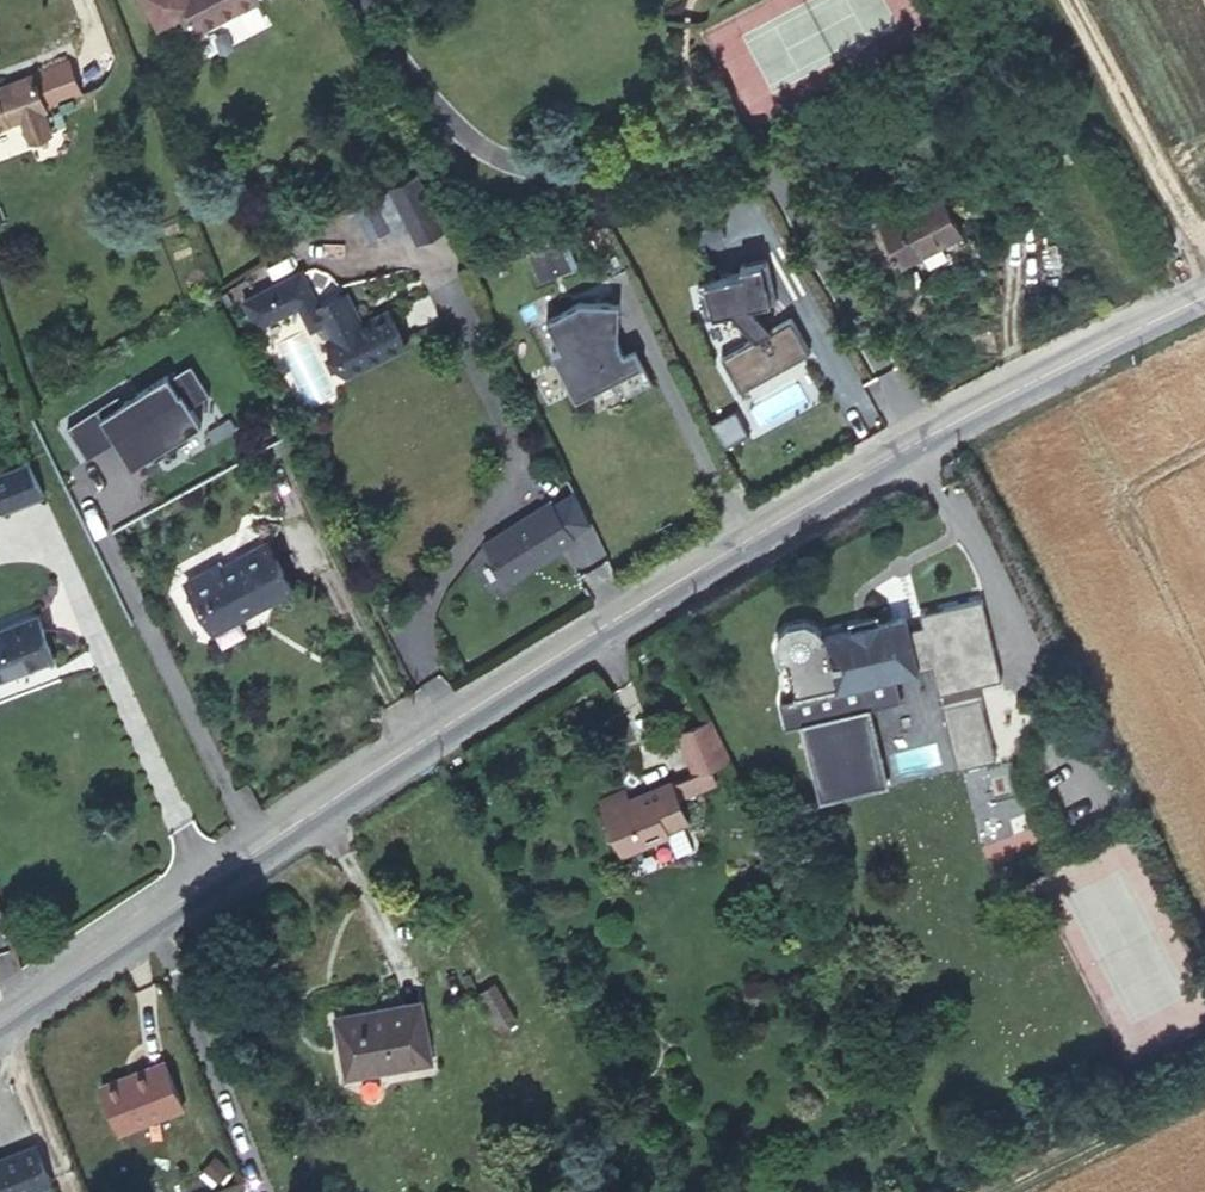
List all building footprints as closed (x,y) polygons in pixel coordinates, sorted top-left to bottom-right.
[(158,24),(189,8),(200,29),(256,0),(145,0),(158,24)] [(0,85),(0,127),(20,119),(28,141),(51,133),(43,111),(45,110),(32,73),(0,85)] [(411,231),(438,218),(416,175),(390,188),(391,190),(410,228),(411,231)] [(393,236),(410,228),(391,190),(375,198),(389,228),(393,236)] [(890,219),(879,225),(901,266),(961,234),(939,193),(909,209),(905,200),(885,209),(890,219)] [(356,208),(371,237),(389,228),(375,198),(356,208)] [(530,257),(539,280),(567,269),(558,246),(530,257)] [(765,264),(739,271),(741,276),(697,289),(707,322),(732,315),(755,337),(720,356),(739,391),(810,352),(791,319),(771,329),(752,309),(776,302),(765,264)] [(302,271),(243,300),(256,327),(299,306),(311,329),(327,322),(319,306),(302,271)] [(345,373),(404,344),(388,311),(360,325),(344,293),(319,306),(327,322),(335,338),(329,340),(345,373)] [(581,303),(545,322),(560,349),(551,354),(576,401),(615,380),(625,398),(652,383),(634,348),(616,358),(612,351),(615,343),(617,343),(619,303),(581,303)] [(103,386),(109,396),(120,391),(114,380),(103,386)] [(723,448),(748,434),(734,409),(710,423),(723,448)] [(28,459),(0,470),(0,510),(0,511),(42,495),(28,459)] [(513,578),(574,540),(550,501),(483,543),(505,577),(513,578)] [(236,617),(290,588),(266,543),(224,566),(219,558),(209,564),(211,568),(186,582),(213,630),(222,647),(245,634),(236,617)] [(909,628),(919,670),(933,668),(939,695),(1002,680),(983,599),(921,613),(923,625),(909,628)] [(36,614),(0,627),(0,674),(26,665),(28,668),(53,659),(36,614)] [(777,635),(774,646),(777,662),(785,660),(795,699),(813,695),(860,684),(892,677),(919,670),(909,628),(907,616),(823,636),(823,634),(814,625),(804,621),(786,625),(777,635)] [(892,677),(860,684),(865,710),(897,703),(892,677)] [(860,684),(813,695),(834,781),(877,772),(865,710),(860,684)] [(981,698),(942,706),(952,751),(979,745),(983,763),(995,761),(981,698)] [(728,758),(709,719),(675,732),(692,771),(626,800),(624,795),(601,804),(621,852),(666,833),(664,830),(686,821),(677,799),(714,782),(708,767),(728,758)] [(956,770),(983,763),(979,745),(952,751),(956,770)] [(601,804),(624,795),(621,788),(598,798),(601,804)] [(1018,830),(1007,826),(996,834),(998,847),(1010,852),(1022,843),(1018,830)] [(478,993),(499,1030),(517,1020),(495,983),(478,993)] [(334,1016),(345,1078),(432,1062),(421,1000),(334,1016)] [(166,1066),(164,1060),(148,1066),(150,1072),(166,1066)] [(119,1133),(182,1107),(166,1066),(150,1072),(148,1066),(100,1085),(119,1133)] [(46,1172),(35,1144),(20,1150),(31,1179),(46,1172)] [(51,1184),(46,1172),(31,1179),(20,1150),(0,1159),(0,1191),(30,1191),(51,1184)] [(203,1171),(217,1183),(229,1168),(216,1156),(203,1171)]
